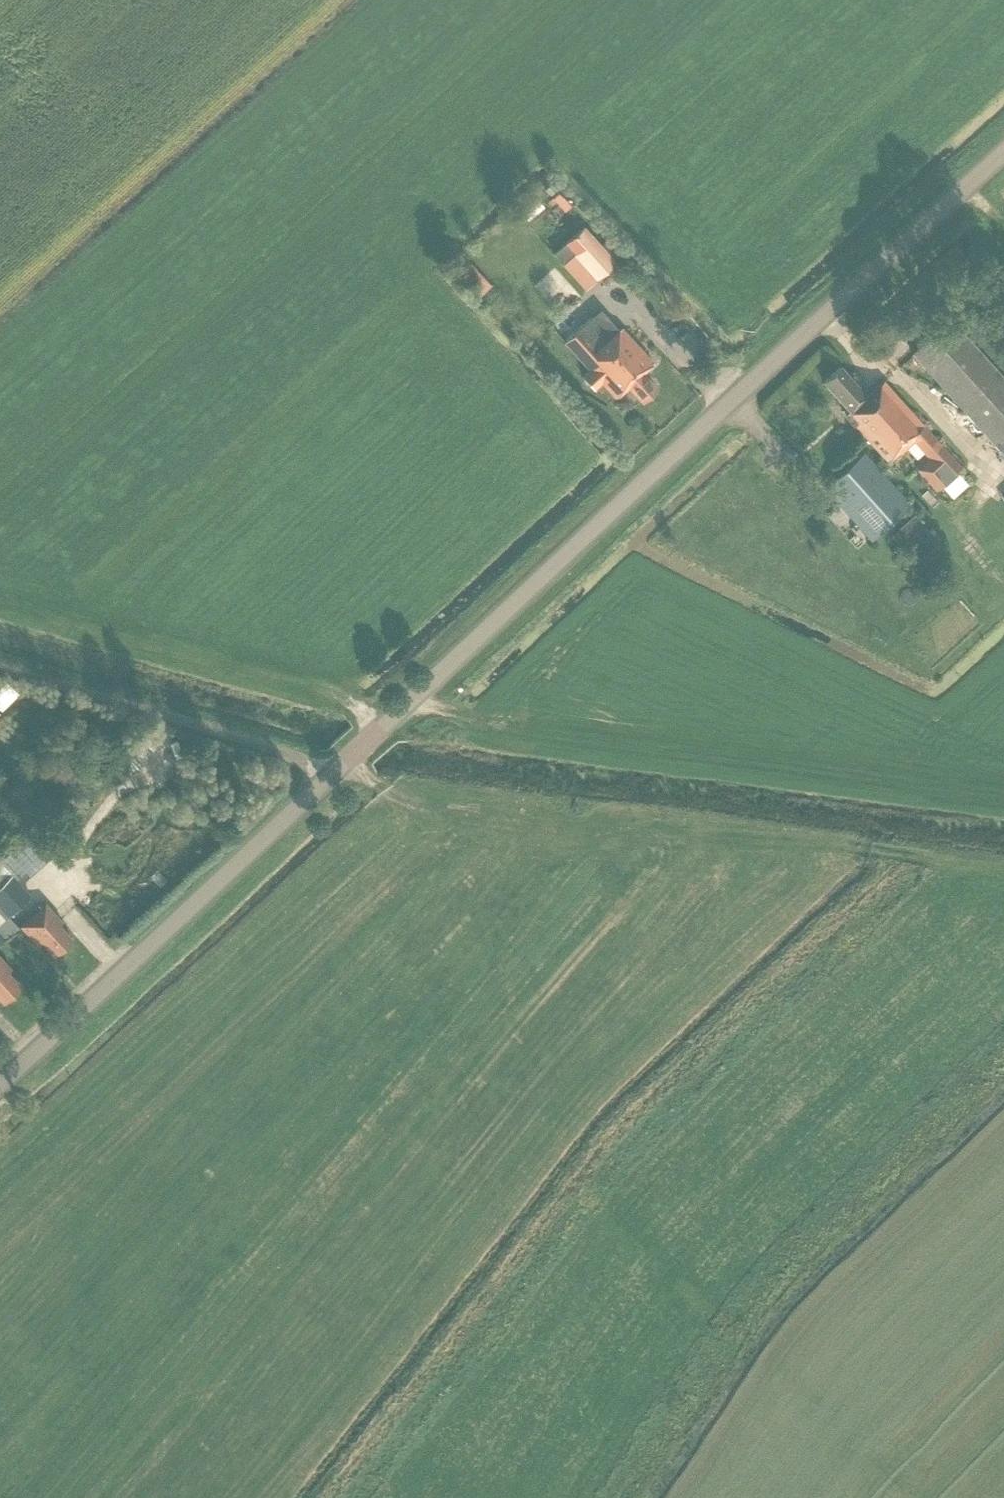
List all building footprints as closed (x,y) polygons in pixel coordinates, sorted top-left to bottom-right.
[(616,259),(584,223),(552,252),(562,263),(573,253),(596,278),(616,259)] [(456,268),(480,294),(491,284),(467,258),(456,268)] [(620,328),(602,308),(565,340),(591,369),(584,375),(594,387),(602,380),(615,396),(627,385),(641,400),(655,386),(642,372),(654,361),(622,326),(620,328)] [(978,310),(967,316),(974,331),(985,325),(978,310)] [(951,319),(913,353),(1003,454),(1003,377),(951,319)] [(883,380),(866,395),(840,365),(823,381),(850,410),(846,414),(887,459),(897,450),(899,452),(913,439),(929,457),(917,468),(936,488),(961,466),(883,380)] [(871,539),(910,504),(864,452),(824,487),(871,539)] [(915,513),(895,529),(919,558),(939,542),(915,513)] [(135,771),(167,739),(154,726),(122,757),(135,771)] [(31,894),(12,873),(0,884),(0,907),(8,916),(31,894)] [(53,954),(71,937),(59,924),(62,921),(44,902),(20,925),(37,944),(41,941),(53,954)] [(20,985),(8,971),(11,968),(0,955),(0,999),(2,1001),(20,985)]
